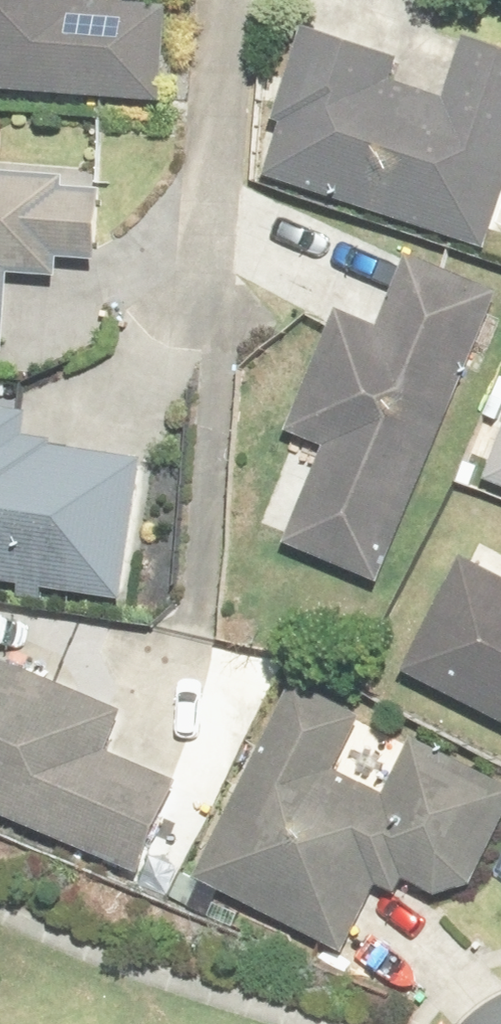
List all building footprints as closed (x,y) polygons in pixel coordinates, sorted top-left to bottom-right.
[(158,117),(167,33),(171,0),(0,0),(0,101),(158,117)] [(469,29),(442,99),(405,85),(415,58),(301,20),(248,176),(362,214),(362,213),(475,256),(500,188),(500,41),(469,29)] [(0,170),(0,343),(14,345),(20,285),(91,292),(103,181),(0,170)] [(353,297),(320,368),(281,351),(223,479),(260,495),(217,586),(311,630),(448,341),(353,297)] [(464,418),(427,516),(500,543),(500,432),(464,418)] [(0,429),(0,576),(139,589),(153,443),(0,429)] [(471,564),(411,687),(500,731),(500,579),(471,564)] [(24,820),(131,867),(169,779),(101,749),(121,703),(0,651),(0,810),(24,820)] [(412,760),(399,754),(276,702),(190,900),(340,964),(365,906),(404,922),(453,903),(500,807),(500,804),(425,767),(425,766),(412,760)]
